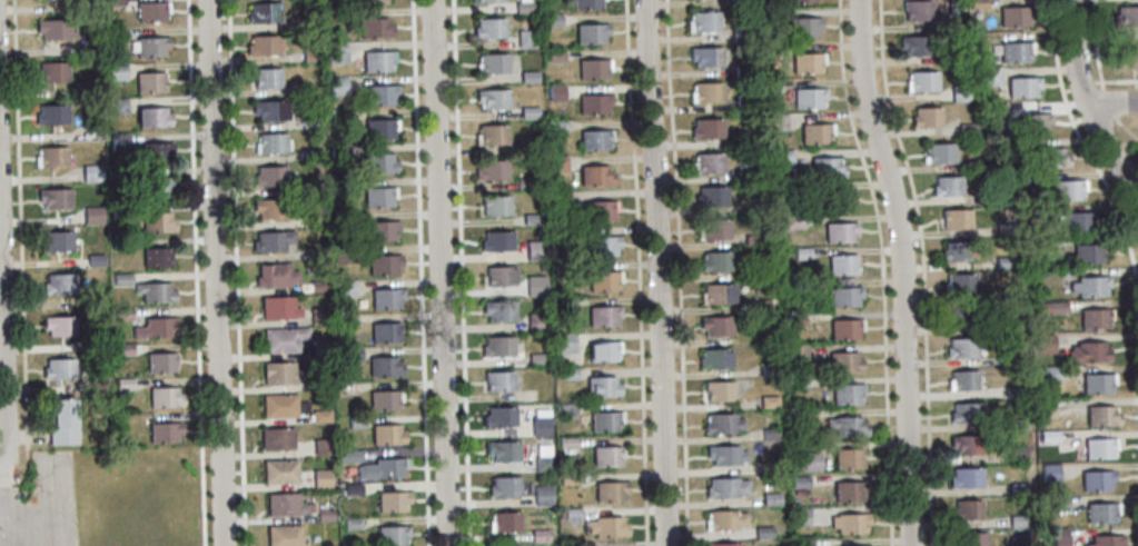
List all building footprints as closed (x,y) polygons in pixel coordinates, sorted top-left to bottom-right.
[(534,0),(517,0),(518,12),(534,11),(534,0)] [(605,8),(605,0),(576,0),(576,8),(605,8)] [(970,9),(970,0),(987,0),(987,8),(970,9)] [(78,2),(93,1),(95,11),(78,11),(78,2)] [(900,10),(904,10),(903,2),(931,1),(932,20),(901,21),(900,10)] [(165,21),(137,21),(137,3),(168,2),(168,12),(165,13),(165,21)] [(247,12),(250,12),(250,4),(277,3),(278,21),(247,22),(247,12)] [(1117,8),(1137,7),(1137,26),(1114,27),(1114,16),(1118,16),(1117,8)] [(1029,26),(1001,27),(1000,9),(1031,8),(1032,18),(1029,18),(1029,26)] [(342,21),(327,21),(326,10),(342,10),(342,21)] [(687,21),(692,21),(692,14),(718,13),(719,31),(687,32),(687,21)] [(548,26),(563,26),(563,14),(548,14),(548,26)] [(301,29),(301,19),(315,18),(316,29),(301,29)] [(508,38),(508,18),(475,18),(475,38),(508,38)] [(818,37),(789,38),(789,19),(820,18),(821,28),(817,28),(818,37)] [(68,19),(68,38),(41,39),(41,33),(36,33),(36,20),(68,19)] [(392,37),(359,37),(359,19),(386,19),(386,26),(392,26),(392,37)] [(576,43),(608,43),(608,23),(576,23),(576,43)] [(733,24),(734,37),(756,36),(756,23),(733,24)] [(125,42),(107,42),(107,29),(123,29),(125,42)] [(519,48),(537,48),(537,29),(519,29),(519,48)] [(247,44),(250,44),(250,37),(278,37),(278,54),(247,56),(247,44)] [(900,38),(929,37),(929,54),(906,56),(906,46),(900,46),(900,38)] [(137,57),(137,39),(167,38),(167,49),(164,49),(164,57),(137,57)] [(79,43),(96,43),(96,54),(79,54),(79,43)] [(346,63),(327,63),(327,44),(346,43),(346,63)] [(1001,63),(1000,44),(1032,43),(1032,53),(1029,53),(1029,62),(1001,63)] [(565,48),(550,49),(550,60),(565,60),(565,48)] [(690,49),(721,48),(722,67),(695,68),(695,61),(691,61),(690,49)] [(303,61),(303,51),(317,50),(317,61),(303,61)] [(1116,52),(1137,51),(1137,69),(1116,70),(1116,52)] [(390,70),(363,71),(363,53),(394,52),(394,62),(390,62),(390,70)] [(477,52),(477,73),(512,73),(512,52),(477,52)] [(823,64),(820,64),(820,72),(793,73),(792,54),(823,53),(823,64)] [(612,59),(580,59),(580,78),(612,78),(612,59)] [(34,72),(39,72),(39,63),(67,63),(68,81),(34,82),(34,72)] [(125,79),(107,79),(107,63),(125,63),(125,79)] [(735,79),(735,67),(749,66),(749,78),(735,79)] [(253,69),(280,69),(280,88),(253,88),(253,69)] [(538,69),(523,70),(523,81),(538,80),(538,69)] [(909,72),(938,71),(938,90),(910,91),(909,72)] [(164,91),(136,91),(136,73),(164,73),(164,91)] [(328,95),(328,78),(345,78),(345,95),(328,95)] [(1040,89),(1036,89),(1036,97),(1009,98),(1008,79),(1039,78),(1040,89)] [(781,89),(781,79),(761,80),(761,89),(781,89)] [(694,85),(721,83),(722,101),(694,102),(694,85)] [(293,85),(307,85),(307,96),(293,96),(293,85)] [(566,100),(566,85),(551,85),(551,100),(566,100)] [(366,106),(365,87),(397,86),(397,97),(394,97),(394,106),(366,106)] [(952,86),(969,86),(970,101),(952,102),(952,86)] [(477,89),(477,108),(511,108),(511,89),(477,89)] [(825,100),(821,100),(821,107),(794,108),(793,90),(824,89),(825,100)] [(738,92),(759,92),(759,101),(738,101),(738,92)] [(580,113),(612,113),(612,93),(580,93),(580,113)] [(126,112),(108,112),(108,99),(126,99),(126,112)] [(285,101),(286,119),(258,120),(258,113),(253,113),(253,102),(285,101)] [(1007,116),(990,117),(990,105),(1006,103),(1007,116)] [(36,113),(39,113),(39,107),(67,106),(67,123),(36,123),(36,113)] [(523,106),(523,118),(540,117),(540,106),(523,106)] [(138,128),(138,110),(165,108),(165,115),(170,113),(170,126),(138,128)] [(940,127),(912,128),(911,117),(914,117),(914,109),(940,108),(940,127)] [(349,122),(331,122),(331,111),(348,111),(349,122)] [(785,129),(769,129),(768,115),(784,115),(785,129)] [(1051,125),(1047,126),(1048,132),(1020,133),(1019,116),(1051,115),(1051,125)] [(551,120),(551,131),(567,130),(566,119),(551,120)] [(691,128),(694,128),(694,120),(722,119),(723,138),(692,140),(691,128)] [(365,139),(365,120),(396,120),(396,130),(393,130),(394,139),(365,139)] [(508,145),(508,123),(477,123),(477,145),(508,145)] [(959,125),(977,123),(977,136),(959,137),(959,125)] [(832,135),(829,135),(829,142),(801,143),(801,126),(832,125),(832,135)] [(582,149),(612,149),(612,129),(582,129),(582,149)] [(126,149),(111,149),(111,135),(126,133),(126,149)] [(254,143),(258,142),(258,135),(286,135),(286,152),(255,153),(254,143)] [(525,135),(525,150),(542,150),(542,135),(525,135)] [(1022,150),(1006,150),(1005,139),(1021,139),(1022,150)] [(140,161),(140,143),(172,142),(172,161),(140,161)] [(953,143),(954,162),(923,163),(922,153),(927,153),(926,145),(953,143)] [(347,161),(330,161),(330,146),(347,146),(347,161)] [(793,146),(776,148),(776,160),(794,159),(793,146)] [(38,149),(66,148),(66,166),(34,167),(34,158),(38,158),(38,149)] [(303,149),(320,149),(320,159),(303,159),(303,149)] [(1037,168),(1036,150),(1062,149),(1062,156),(1068,156),(1069,167),(1037,168)] [(553,153),(553,171),(568,171),(568,153),(553,153)] [(396,172),(364,173),(364,155),(392,155),(392,160),(396,160),(396,172)] [(692,173),(692,163),(696,162),(695,156),(723,155),(724,172),(692,173)] [(843,177),(812,178),(811,159),(838,158),(838,166),(843,165),(843,177)] [(476,179),(511,179),(511,159),(476,159),(476,179)] [(967,161),(983,161),(983,171),(967,172),(967,161)] [(613,183),(613,165),(582,165),(582,183),(613,183)] [(82,166),(101,166),(101,181),(82,181),(82,166)] [(293,175),(294,187),(254,187),(254,177),(257,177),(257,168),(285,168),(285,175),(293,175)] [(126,180),(110,180),(110,170),(126,170),(126,180)] [(1030,183),(1013,183),(1013,175),(1030,173),(1030,183)] [(537,176),(518,176),(518,187),(537,187),(537,176)] [(961,196),(932,197),(932,186),(936,186),(936,178),(960,177),(961,196)] [(145,198),(144,179),(175,178),(176,198),(145,198)] [(781,182),(782,193),(801,191),(799,180),(781,182)] [(349,195),(331,196),(331,181),(348,181),(349,195)] [(1086,191),(1081,191),(1081,199),(1055,200),(1053,182),(1085,181),(1086,191)] [(307,193),(307,183),(323,183),(323,193),(307,193)] [(695,196),(699,196),(699,188),(726,187),(728,207),(695,208),(695,196)] [(396,198),(390,198),(390,207),(365,207),(364,189),(395,189),(396,198)] [(38,190),(69,190),(70,209),(43,209),(43,202),(38,202),(38,190)] [(567,190),(552,190),(552,199),(567,199),(567,190)] [(845,210),(820,211),(820,192),(845,191),(845,210)] [(512,215),(512,196),(482,196),(482,215),(512,215)] [(253,201),(286,200),(286,219),(258,220),(258,214),(253,214),(253,201)] [(617,220),(617,200),(585,200),(585,220),(617,220)] [(746,200),(766,200),(766,212),(746,212),(746,200)] [(128,218),(111,219),(111,205),(128,203),(128,218)] [(1052,216),(1036,216),(1035,208),(1051,207),(1052,216)] [(100,208),(100,224),(83,224),(83,208),(100,208)] [(942,210),(969,209),(970,229),(942,229),(942,210)] [(525,212),(526,222),(542,221),(542,212),(525,212)] [(141,232),(141,215),(168,214),(168,219),(175,219),(175,231),(141,232)] [(335,226),(335,214),(349,214),(350,226),(335,226)] [(1065,232),(1063,215),(1095,214),(1095,225),(1090,225),(1090,231),(1065,232)] [(323,215),(323,226),(305,226),(304,215),(323,215)] [(804,215),(785,215),(785,227),(804,227),(804,215)] [(701,220),(729,220),(729,239),(702,240),(701,220)] [(366,222),(398,222),(399,235),(395,235),(395,240),(366,240),(366,222)] [(855,235),(852,235),(852,242),(824,244),(824,225),(855,224),(855,235)] [(996,224),(1012,224),(1013,235),(996,235),(996,224)] [(570,229),(553,229),(553,240),(570,240),(570,229)] [(514,250),(514,230),(482,230),(482,250),(514,250)] [(40,242),(44,242),(43,232),(71,231),(72,251),(40,252),(40,242)] [(293,232),(294,242),(283,242),(283,251),(253,251),(251,242),(257,241),(257,234),(293,232)] [(748,234),(748,247),(763,247),(763,234),(748,234)] [(591,256),(620,256),(620,236),(591,236),(591,256)] [(128,249),(112,249),(112,238),(127,238),(128,249)] [(1049,247),(1033,248),(1033,238),(1049,238),(1049,247)] [(528,240),(528,258),(546,258),(545,239),(528,240)] [(969,260),(941,261),(941,250),(944,250),(944,244),(969,242),(969,260)] [(1066,264),(1066,256),(1075,255),(1075,246),(1102,245),(1102,262),(1066,264)] [(795,247),(796,258),(813,258),(813,246),(795,247)] [(309,248),(324,248),(324,258),(309,258),(309,248)] [(353,264),(336,264),(336,248),(353,248),(353,264)] [(144,269),(142,249),(170,249),(170,268),(144,269)] [(701,261),(704,261),(704,254),(731,252),(731,271),(701,272),(701,261)] [(88,255),(102,255),(102,266),(88,266),(88,255)] [(368,276),(368,257),(400,256),(402,266),(397,266),(397,275),(368,276)] [(829,276),(828,257),(855,256),(857,275),(829,276)] [(1011,257),(1011,268),(996,268),(996,258),(1011,257)] [(288,264),(288,272),(297,271),(297,282),(288,282),(288,288),(256,288),(256,278),(258,278),(258,264),(288,264)] [(514,266),(487,266),(487,286),(514,286),(514,266)] [(621,270),(591,270),(591,290),(621,290),(621,270)] [(43,284),(47,284),(47,276),(75,275),(75,294),(43,294),(43,284)] [(130,285),(113,285),(113,275),(130,275),(130,285)] [(947,275),(974,275),(976,292),(948,294),(947,275)] [(1106,296),(1078,297),(1078,292),(1070,292),(1070,284),(1077,284),(1077,278),(1109,277),(1110,288),(1106,288),(1106,296)] [(310,292),(310,281),(325,280),(325,292),(310,292)] [(352,297),(335,297),(335,282),(352,282),(352,297)] [(141,302),(141,292),(135,292),(135,285),(169,284),(169,291),(174,291),(174,302),(141,302)] [(700,294),(703,294),(703,286),(732,285),(732,304),(700,305),(700,294)] [(861,298),(858,298),(858,306),(830,307),(830,289),(861,287),(861,298)] [(1017,299),(1001,300),(1001,289),(1017,288),(1017,299)] [(403,289),(403,300),(399,300),(399,309),(372,309),(372,289),(403,289)] [(90,307),(90,297),(105,297),(105,307),(90,307)] [(576,297),(562,297),(562,314),(577,314),(576,297)] [(771,297),(755,297),(755,309),(772,308),(771,297)] [(261,298),(293,298),(293,309),(298,309),(298,317),(293,317),(293,319),(261,319),(261,298)] [(517,320),(517,300),(484,300),(484,320),(517,320)] [(1066,302),(1067,314),(1049,314),(1049,312),(1036,312),(1036,304),(1066,302)] [(621,306),(588,306),(588,325),(621,325),(621,306)] [(943,320),(942,308),(971,307),(972,326),(948,327),(948,320),(943,320)] [(131,320),(113,320),(113,309),(131,309),(131,320)] [(326,309),(326,325),(310,325),(310,309),(326,309)] [(1081,329),(1081,311),(1111,310),(1111,320),(1109,320),(1109,328),(1081,329)] [(805,312),(788,312),(788,321),(805,321),(805,312)] [(352,315),(352,326),(335,326),(335,315),(352,315)] [(546,315),(523,316),(524,331),(547,330),(546,315)] [(43,329),(43,317),(75,317),(75,336),(48,336),(48,329),(43,329)] [(731,317),(732,336),(704,337),(704,329),(701,329),(700,318),(731,317)] [(132,338),(132,328),(145,328),(144,319),(175,319),(176,329),(171,329),(171,338),(132,338)] [(861,320),(862,330),(858,330),(859,339),(831,340),(830,321),(861,320)] [(999,332),(998,321),(1015,321),(1016,331),(999,332)] [(372,344),(372,324),(399,324),(399,343),(372,344)] [(306,328),(307,339),(296,340),(297,351),(264,353),(263,329),(306,328)] [(576,332),(557,332),(557,351),(576,351),(576,332)] [(89,351),(89,335),(105,335),(105,350),(89,351)] [(1052,354),(1037,354),(1036,336),(1052,335),(1052,354)] [(483,355),(517,355),(517,336),(483,336),(483,355)] [(977,339),(977,357),(947,358),(946,349),(949,349),(949,340),(977,339)] [(310,343),(327,341),(327,356),(311,357),(310,343)] [(621,341),(588,341),(588,360),(621,360),(621,341)] [(1068,363),(1068,351),(1071,351),(1071,347),(1077,347),(1077,344),(1105,343),(1105,349),(1109,349),(1110,360),(1068,363)] [(131,344),(131,355),(115,356),(113,345),(131,344)] [(808,344),(791,345),(791,360),(809,359),(808,344)] [(360,359),(344,360),(344,349),(360,349),(360,359)] [(697,358),(702,358),(702,350),(732,349),(733,368),(699,370),(697,358)] [(530,351),(530,361),(547,361),(547,351),(530,351)] [(861,371),(830,373),(830,354),(857,353),(857,359),(861,359),(861,371)] [(147,373),(146,354),(175,354),(175,373),(147,373)] [(1009,355),(1026,354),(1026,363),(1009,364),(1009,355)] [(402,376),(369,376),(369,358),(396,358),(396,365),(402,365),(402,376)] [(42,368),(47,368),(47,360),(73,360),(73,378),(42,379),(42,368)] [(293,363),(293,370),(300,370),(300,381),(294,381),(294,385),(264,385),(263,364),(293,363)] [(763,363),(763,374),(780,374),(780,363),(763,363)] [(577,367),(561,366),(561,378),(578,377),(577,367)] [(1057,383),(1042,383),(1041,368),(1057,367),(1057,383)] [(515,370),(485,370),(485,390),(515,390),(515,370)] [(948,380),(951,380),(951,373),(976,371),(977,389),(948,391),(948,380)] [(1115,385),(1110,385),(1111,393),(1083,394),(1082,376),(1115,375),(1115,385)] [(587,376),(587,396),(622,396),(622,376),(587,376)] [(791,377),(792,389),(808,388),(807,376),(791,377)] [(132,389),(116,389),(116,379),(131,379),(132,389)] [(327,390),(311,390),(311,380),(327,379),(327,390)] [(704,383),(732,381),(733,401),(704,403),(704,383)] [(863,396),(860,396),(860,404),(833,405),(832,386),(863,385),(863,396)] [(1006,386),(1023,386),(1023,397),(1006,398),(1006,386)] [(181,407),(149,408),(149,389),(177,388),(177,395),(181,395),(181,407)] [(397,410),(370,410),(369,393),(397,393),(397,410)] [(763,395),(763,406),(780,406),(780,394),(763,395)] [(263,396),(296,395),(296,404),(306,403),(306,413),(296,413),(296,417),(263,418),(263,396)] [(1039,416),(1038,400),(1053,399),(1053,416),(1039,416)] [(49,445),(48,400),(73,400),(73,428),(76,428),(77,445),(49,445)] [(577,400),(561,401),(561,413),(577,413),(577,400)] [(982,421),(950,423),(950,413),(953,413),(953,405),(981,404),(982,421)] [(517,406),(485,406),(485,426),(517,426),(517,406)] [(1087,427),(1087,408),(1114,407),(1114,415),(1119,414),(1119,425),(1087,427)] [(533,436),(551,436),(551,408),(533,408),(533,436)] [(792,409),(793,418),(809,418),(809,409),(792,409)] [(313,411),(328,411),(329,423),(313,423),(313,411)] [(591,411),(591,430),(624,430),(624,411),(591,411)] [(703,424),(707,424),(707,415),(734,414),(734,420),(742,420),(742,430),(735,430),(735,434),(704,435),(703,424)] [(364,428),(348,428),(348,418),(363,417),(364,428)] [(833,437),(833,429),(827,429),(827,419),(860,418),(860,425),(865,425),(865,436),(833,437)] [(1007,419),(1025,419),(1025,429),(1008,430),(1007,419)] [(180,435),(176,435),(177,443),(149,444),(149,424),(180,424),(180,435)] [(763,426),(763,434),(778,434),(778,425),(763,426)] [(404,444),(373,444),(372,426),(399,426),(399,433),(403,433),(404,444)] [(291,450),(260,450),(260,430),(291,429),(291,450)] [(1057,441),(1040,443),(1040,431),(1057,430),(1057,441)] [(576,436),(560,436),(560,448),(577,447),(576,436)] [(956,437),(979,436),(980,455),(956,456),(956,437)] [(330,455),(314,455),(314,439),(329,439),(330,455)] [(521,440),(487,440),(487,460),(521,460),(521,440)] [(1086,459),(1085,441),(1116,440),(1117,450),(1112,450),(1112,458),(1086,459)] [(624,446),(594,446),(594,466),(624,466),(624,446)] [(705,447),(738,446),(738,453),(744,451),(745,461),(739,461),(739,465),(711,466),(711,459),(705,459),(705,447)] [(1010,448),(1026,448),(1026,461),(1010,463),(1010,448)] [(862,469),(834,470),(834,450),(861,449),(862,469)] [(360,461),(337,461),(337,450),(360,450),(360,461)] [(818,471),(792,473),(791,454),(818,453),(818,471)] [(536,455),(537,469),(553,469),(552,454),(536,455)] [(357,478),(356,468),(362,465),(375,465),(375,459),(403,459),(403,478),(357,478)] [(783,459),(765,459),(765,470),(783,470),(783,459)] [(263,461),(296,461),(296,483),(264,484),(263,461)] [(1059,482),(1042,483),(1041,465),(1058,465),(1059,482)] [(949,477),(952,477),(952,470),(980,469),(981,487),(950,488),(949,477)] [(314,488),(313,470),(328,470),(329,488),(314,488)] [(562,471),(562,484),(580,484),(578,471),(562,471)] [(1081,492),(1081,474),(1114,471),(1114,483),(1110,483),(1110,490),(1081,492)] [(809,475),(792,476),(792,487),(809,487),(809,475)] [(489,476),(489,496),(523,496),(523,476),(489,476)] [(709,480),(736,479),(736,482),(746,482),(748,495),(736,495),(736,498),(706,499),(706,488),(709,487),(709,480)] [(627,480),(596,480),(596,500),(627,500),(627,480)] [(864,493),(861,493),(861,500),(834,502),(833,483),(864,482),(864,493)] [(360,495),(344,495),(344,484),(359,484),(360,495)] [(554,484),(535,485),(535,505),(554,504),(554,484)] [(1010,484),(1026,484),(1027,494),(1010,494),(1010,484)] [(409,504),(405,504),(405,512),(378,513),(377,494),(409,493),(409,504)] [(765,493),(765,503),(782,503),(782,493),(765,493)] [(298,494),(298,505),(305,505),(306,513),(298,513),(298,515),(266,516),(266,495),(298,494)] [(1067,507),(1048,508),(1047,497),(1067,496),(1067,507)] [(952,510),(957,510),(957,502),(980,500),(981,518),(952,519),(952,510)] [(1087,523),(1087,505),(1118,504),(1118,515),(1115,515),(1115,523),(1087,523)] [(583,505),(562,506),(562,516),(583,516),(583,505)] [(793,507),(794,524),(811,524),(810,506),(793,507)] [(317,510),(331,510),(331,522),(317,522),(317,510)] [(523,510),(489,510),(489,532),(523,532),(523,510)] [(709,512),(736,510),(736,514),(745,514),(745,526),(738,526),(738,530),(709,532),(709,512)] [(868,514),(868,527),(863,527),(864,534),(837,534),(837,529),(830,529),(830,517),(837,517),(837,515),(868,514)] [(584,535),(627,535),(627,516),(584,516),(584,535)] [(1010,517),(1027,516),(1027,526),(1010,527),(1010,517)] [(360,529),(344,529),(343,519),(359,518),(360,529)] [(299,526),(299,545),(268,545),(267,526),(299,526)] [(533,527),(534,540),(547,539),(546,526),(533,527)] [(758,526),(759,537),(773,537),(773,526),(758,526)] [(408,537),(404,537),(404,545),(377,545),(377,528),(408,527),(408,537)] [(1066,528),(1066,545),(1052,545),(1051,528),(1066,528)] [(987,534),(987,545),(962,545),(961,535),(987,534)] [(795,537),(795,545),(818,545),(818,536),(795,537)] [(1122,536),(1123,545),(1091,545),(1090,537),(1122,536)]
